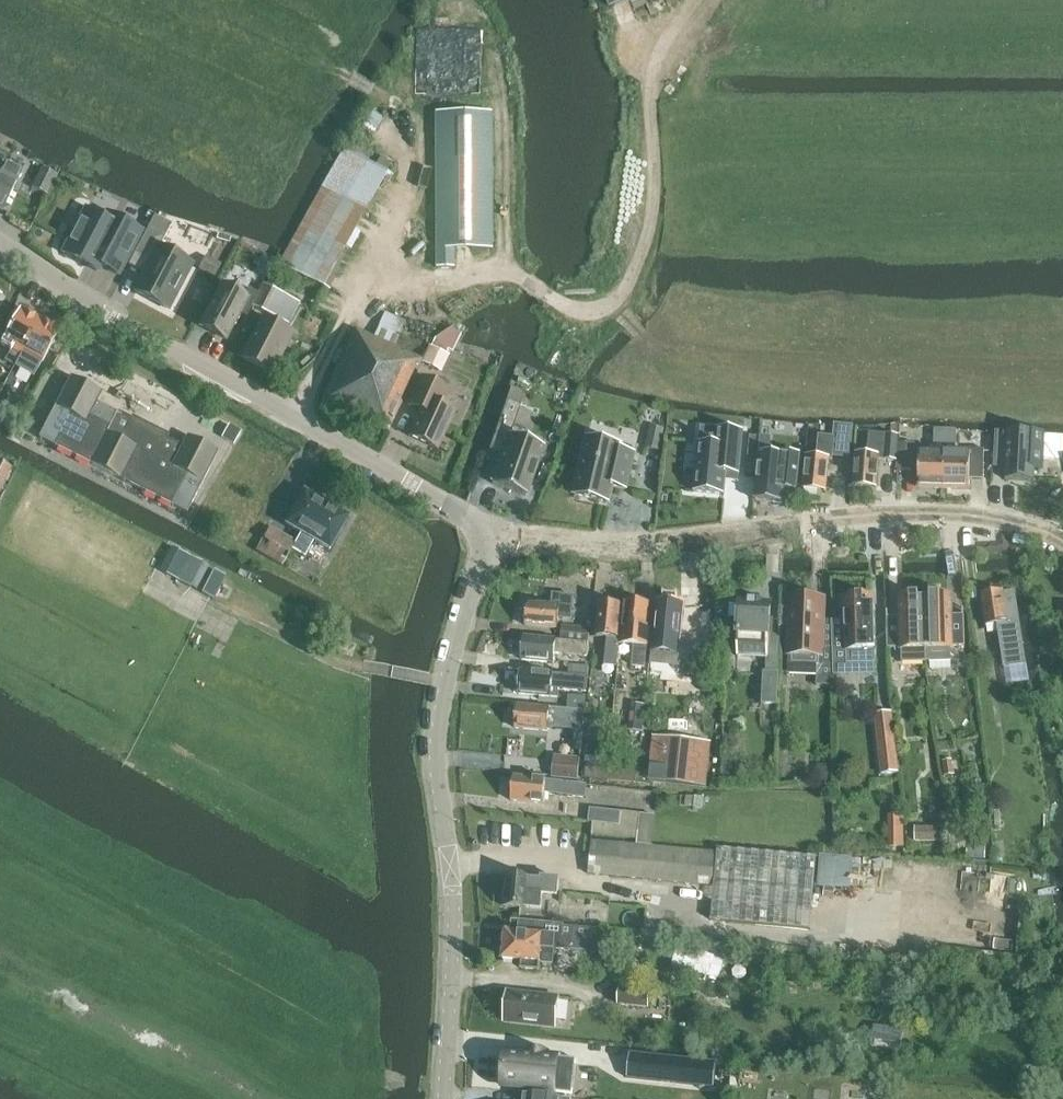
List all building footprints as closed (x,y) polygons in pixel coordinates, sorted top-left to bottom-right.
[(612,8),(631,0),(608,0),(612,8)] [(373,112),(363,127),(374,134),(383,120),(373,112)] [(434,113),(435,267),(454,267),(454,249),(492,248),(492,113),(434,113)] [(344,149),(278,265),(330,292),(372,215),(347,201),(370,164),(344,149)] [(1,177),(13,183),(26,157),(13,150),(4,169),(0,167),(0,179),(1,177)] [(41,168),(32,188),(48,196),(57,176),(41,168)] [(86,209),(63,254),(65,255),(85,265),(87,267),(97,271),(100,266),(118,275),(141,231),(119,219),(107,213),(104,218),(86,209)] [(134,255),(149,263),(135,292),(166,308),(189,264),(192,266),(193,264),(161,248),(172,226),(154,216),(134,255)] [(205,257),(198,269),(214,278),(220,266),(205,257)] [(200,326),(225,340),(239,313),(246,317),(252,306),(258,294),(248,289),(244,296),(221,284),(200,326)] [(298,303),(263,285),(258,294),(252,306),(287,324),(298,303)] [(5,361),(14,367),(40,320),(20,309),(3,340),(14,346),(5,361)] [(241,359),(269,373),(277,356),(280,358),(292,334),(262,318),(241,359)] [(40,320),(14,367),(19,369),(27,353),(42,362),(59,331),(40,320)] [(422,361),(421,363),(437,371),(447,351),(450,352),(452,353),(457,342),(461,334),(449,329),(431,343),(429,347),(422,361)] [(322,401),(387,432),(422,361),(355,330),(345,351),(338,348),(331,362),(338,366),(322,401)] [(22,385),(31,391),(41,373),(36,370),(32,378),(27,376),(22,385)] [(39,438),(186,514),(218,452),(186,436),(181,446),(96,403),(102,393),(70,377),(39,438)] [(407,405),(420,411),(408,436),(437,450),(454,412),(440,405),(447,390),(420,377),(407,405)] [(506,401),(489,450),(502,455),(491,484),(525,495),(542,447),(510,436),(525,393),(510,388),(506,401)] [(803,489),(826,491),(829,459),(831,459),(832,455),(850,457),(853,426),(834,424),(832,438),(819,437),(817,457),(806,456),(803,489)] [(221,437),(233,444),(240,432),(228,426),(221,437)] [(650,426),(645,448),(658,451),(663,429),(650,426)] [(701,442),(695,490),(725,494),(728,473),(741,475),(747,431),(721,428),(719,444),(701,442)] [(918,488),(944,488),(946,429),(935,429),(934,454),(919,453),(918,488)] [(946,429),(944,488),(969,489),(969,479),(983,479),(984,449),(968,449),(968,454),(955,454),(956,430),(946,429)] [(995,433),(994,462),(1006,462),(1006,469),(1005,480),(1019,481),(1033,482),(1034,469),(1043,469),(1045,433),(1008,431),(1007,432),(995,431),(995,433)] [(868,432),(867,454),(855,453),(853,486),(876,488),(878,460),(896,461),(897,435),(868,432)] [(574,495),(609,503),(613,486),(626,489),(634,452),(621,449),(623,445),(588,437),(574,495)] [(897,469),(912,470),(913,444),(898,443),(897,469)] [(761,453),(756,500),(782,503),(783,490),(796,491),(800,454),(783,452),(783,455),(761,453)] [(11,468),(0,463),(0,489),(11,468)] [(303,493),(285,524),(301,533),(291,550),(304,557),(314,541),(329,549),(347,518),(348,517),(304,492),(303,493)] [(268,527),(255,550),(271,559),(282,565),(295,542),(268,527)] [(190,557),(177,551),(165,574),(177,581),(190,557)] [(190,588),(203,563),(191,557),(178,581),(190,588)] [(225,576),(213,570),(201,593),(213,599),(225,576)] [(981,594),(986,626),(997,624),(1003,668),(1024,665),(1014,591),(1003,592),(1003,591),(981,594)] [(571,620),(571,618),(573,597),(553,595),(552,605),(527,603),(525,626),(557,629),(558,619),(571,620)] [(932,599),(925,599),(926,662),(930,661),(950,661),(949,648),(952,648),(952,646),(964,646),(964,615),(951,615),(951,595),(931,596),(932,599)] [(926,662),(925,599),(918,599),(918,596),(898,597),(899,616),(887,617),(887,648),(900,648),(900,649),(902,649),(903,662),(923,661),(923,662),(926,662)] [(836,621),(831,621),(832,648),(833,648),(833,664),(876,663),(874,597),(843,598),(844,609),(836,609),(836,621)] [(780,627),(791,627),(790,664),(817,665),(816,686),(833,687),(832,648),(819,648),(821,601),(793,599),(793,609),(781,608),(780,627)] [(596,638),(607,639),(605,663),(617,664),(622,605),(613,604),(610,601),(604,600),(601,603),(598,603),(596,638)] [(620,644),(634,645),(632,666),(644,667),(650,603),(624,600),(620,644)] [(652,629),(648,671),(676,673),(682,612),(683,602),(660,600),(657,629),(652,629)] [(729,604),(729,618),(739,619),(737,656),(766,658),(766,672),(779,672),(780,638),(769,631),(770,602),(740,601),(740,605),(729,604)] [(562,625),(560,641),(575,642),(588,643),(590,627),(562,625)] [(588,643),(575,642),(560,641),(524,637),(522,660),(553,663),(555,649),(588,652),(589,644),(588,643)] [(519,694),(557,698),(558,689),(586,692),(587,677),(521,671),(519,694)] [(763,672),(762,704),(778,705),(779,672),(766,672),(763,672)] [(547,731),(548,728),(563,729),(561,747),(575,748),(575,750),(582,751),(585,712),(517,706),(515,728),(547,731)] [(875,714),(882,775),(898,773),(891,712),(875,714)] [(607,779),(609,755),(610,737),(598,736),(596,757),(585,756),(583,777),(607,779)] [(653,737),(648,781),(705,787),(710,744),(653,737)] [(609,755),(607,779),(634,782),(636,757),(609,755)] [(552,776),(576,779),(578,762),(554,759),(552,776)] [(952,764),(943,765),(944,776),(954,775),(952,764)] [(508,795),(511,799),(511,801),(544,804),(545,793),(585,798),(587,785),(513,777),(512,786),(509,789),(508,795)] [(686,796),(685,806),(703,808),(704,798),(686,796)] [(589,821),(593,822),(592,835),(638,839),(640,813),(590,808),(589,821)] [(888,845),(888,848),(904,847),(904,845),(903,816),(888,816),(887,816),(888,845)] [(943,827),(915,827),(915,841),(943,841),(943,827)] [(711,885),(714,886),(812,894),(815,858),(716,849),(715,865),(713,865),(714,852),(590,842),(587,875),(711,886),(711,885)] [(968,843),(966,858),(985,860),(987,844),(968,843)] [(820,886),(853,887),(855,856),(821,855),(820,886)] [(542,892),(558,893),(559,880),(508,875),(505,907),(529,909),(541,910),(542,892)] [(812,894),(714,886),(711,920),(809,928),(812,894)] [(503,959),(522,961),(521,969),(539,970),(540,963),(552,964),(554,948),(598,953),(600,929),(519,922),(518,933),(506,932),(503,959)] [(674,963),(719,977),(724,962),(728,963),(731,951),(704,943),(700,957),(678,950),(674,963)] [(618,1004),(617,1006),(644,1009),(648,1009),(648,1007),(650,993),(649,992),(644,992),(619,989),(618,1004)] [(503,1022),(544,1027),(545,1019),(556,1021),(559,998),(507,992),(503,1022)] [(902,1027),(873,1024),(870,1042),(870,1045),(900,1049),(902,1027)] [(502,1083),(502,1086),(528,1089),(572,1094),(576,1059),(546,1056),(547,1054),(529,1052),(528,1054),(506,1051),(502,1083)] [(630,1054),(626,1077),(714,1088),(716,1063),(630,1054)] [(721,1086),(738,1088),(755,1090),(757,1073),(723,1068),(721,1086)]
